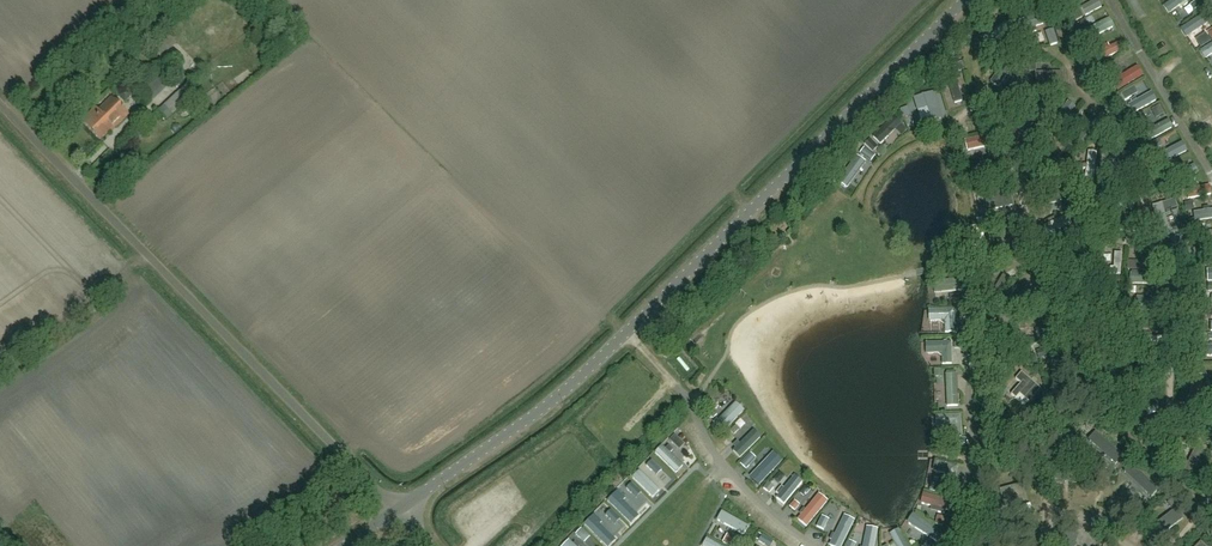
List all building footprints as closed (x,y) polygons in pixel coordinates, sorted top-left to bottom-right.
[(1169,3),(1176,12),(1191,1),(1190,0),(1173,0),(1169,3)] [(1103,1),(1088,7),(1091,15),(1106,9),(1103,1)] [(1041,13),(1016,21),(1025,48),(1036,44),(1033,37),(1037,35),(1034,27),(1044,23),(1041,13)] [(1183,25),(1188,35),(1193,33),(1195,37),(1211,28),(1211,25),(1205,13),(1183,25)] [(1112,23),(1098,29),(1101,37),(1115,31),(1112,23)] [(1103,48),(1106,58),(1128,52),(1125,42),(1103,48)] [(1207,58),(1211,55),(1211,46),(1204,50),(1207,58)] [(1120,91),(1146,76),(1140,65),(1113,81),(1120,91)] [(1061,72),(1035,72),(1035,92),(1062,92),(1061,72)] [(956,77),(950,79),(961,107),(967,105),(956,77)] [(943,118),(935,91),(913,97),(917,111),(927,108),(931,121),(943,118)] [(1138,114),(1159,104),(1155,94),(1133,104),(1138,114)] [(117,126),(129,114),(110,96),(98,109),(96,107),(81,122),(100,140),(115,125),(117,126)] [(880,144),(905,126),(899,118),(874,137),(880,144)] [(1149,131),(1155,142),(1175,130),(1169,120),(1149,131)] [(138,139),(146,131),(139,124),(130,132),(138,139)] [(968,141),(971,155),(995,149),(992,135),(968,141)] [(875,139),(868,142),(873,154),(880,151),(875,139)] [(1159,153),(1166,150),(1163,142),(1155,146),(1159,153)] [(1185,145),(1164,155),(1169,164),(1189,154),(1185,145)] [(1009,187),(984,192),(988,211),(1013,205),(1009,187)] [(1211,197),(1211,187),(1204,189),(1206,198),(1211,197)] [(1054,196),(1054,208),(1063,208),(1063,196),(1054,196)] [(1201,214),(1202,222),(1211,222),(1211,213),(1201,214)] [(1000,230),(1001,256),(1009,256),(1008,229),(1000,230)] [(1125,278),(1125,255),(1115,255),(1116,278),(1125,278)] [(1133,298),(1133,309),(1161,311),(1162,300),(1133,298)] [(954,309),(928,310),(928,322),(944,321),(945,333),(955,332),(954,309)] [(1029,323),(1030,331),(1040,330),(1039,322),(1029,323)] [(1146,339),(1146,348),(1161,348),(1161,339),(1146,339)] [(951,342),(925,343),(925,354),(941,353),(942,365),(952,364),(951,342)] [(1076,366),(1070,347),(1061,350),(1065,361),(1059,363),(1062,371),(1076,366)] [(1040,389),(1021,372),(1015,379),(1020,384),(1011,395),(1015,399),(1019,394),(1029,403),(1040,389)] [(953,413),(965,413),(963,378),(951,378),(953,413)] [(716,422),(726,433),(747,413),(737,403),(716,422)] [(960,415),(935,416),(936,427),(951,426),(951,438),(961,438),(960,415)] [(734,448),(742,459),(766,441),(757,430),(734,448)] [(1095,431),(1088,440),(1117,460),(1114,463),(1115,464),(1122,455),(1095,431)] [(680,476),(700,457),(686,442),(679,449),(670,439),(657,452),(680,476)] [(1062,444),(1056,472),(1068,475),(1074,447),(1062,444)] [(775,454),(752,478),(761,487),(785,462),(775,454)] [(957,466),(934,461),(932,472),(944,474),(941,490),(952,493),(957,466)] [(1132,463),(1124,472),(1127,469),(1150,497),(1158,489),(1132,463)] [(644,467),(635,474),(653,499),(662,493),(644,467)] [(778,498),(787,507),(808,485),(799,477),(778,498)] [(635,527),(656,507),(629,480),(608,500),(635,527)] [(774,484),(767,489),(772,496),(779,490),(774,484)] [(1027,502),(1022,484),(1000,489),(1004,507),(1027,502)] [(799,517),(808,526),(831,504),(823,494),(799,517)] [(955,512),(955,500),(924,499),(924,511),(955,512)] [(792,507),(798,513),(804,506),(797,501),(792,507)] [(912,509),(901,528),(910,545),(938,545),(940,544),(944,537),(946,533),(912,509)] [(1176,509),(1153,527),(1160,536),(1183,518),(1176,509)] [(747,537),(753,527),(726,512),(721,522),(747,537)] [(859,522),(845,516),(832,545),(848,545),(859,522)] [(826,532),(833,521),(825,517),(819,528),(826,532)] [(1063,545),(1074,545),(1077,534),(1067,531),(1063,545)] [(761,537),(756,545),(776,545),(761,537)]
